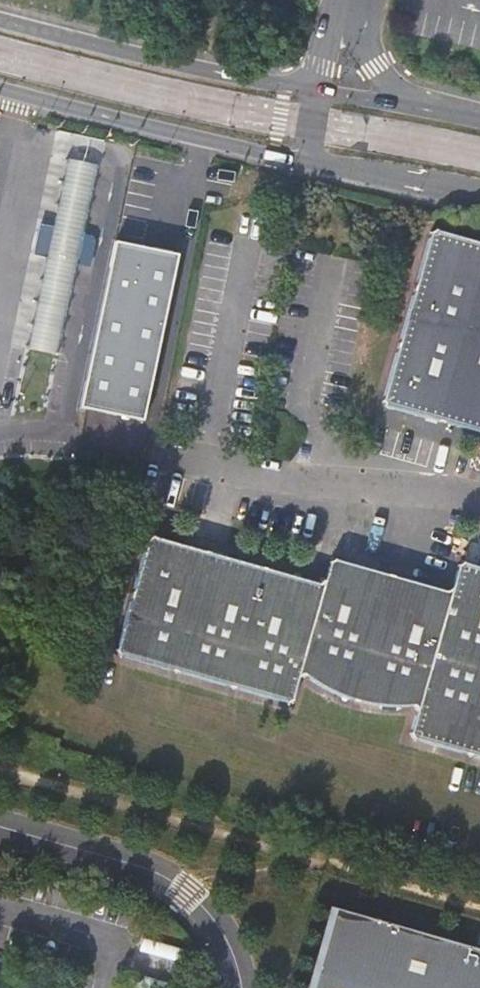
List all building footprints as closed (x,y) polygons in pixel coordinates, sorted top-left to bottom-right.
[(99,167),(65,159),(51,226),(85,234),(99,167)] [(85,234),(51,226),(41,224),(35,255),(44,257),(79,264),(85,234)] [(435,226),(428,231),(380,397),(384,405),(467,428),(479,431),(479,239),(435,226)] [(83,406),(147,419),(181,251),(116,238),(83,406)] [(44,257),(25,350),(30,351),(53,355),(60,356),(79,264),(44,257)] [(407,731),(410,738),(479,757),(479,565),(462,560),(456,563),(450,586),(446,588),(334,556),(329,559),(322,581),(153,534),(146,537),(112,653),(290,702),(297,674),(301,674),(338,693),(364,701),(391,706),(413,706),(415,707),(407,731)] [(334,903),(311,987),(479,987),(479,945),(334,903)]
